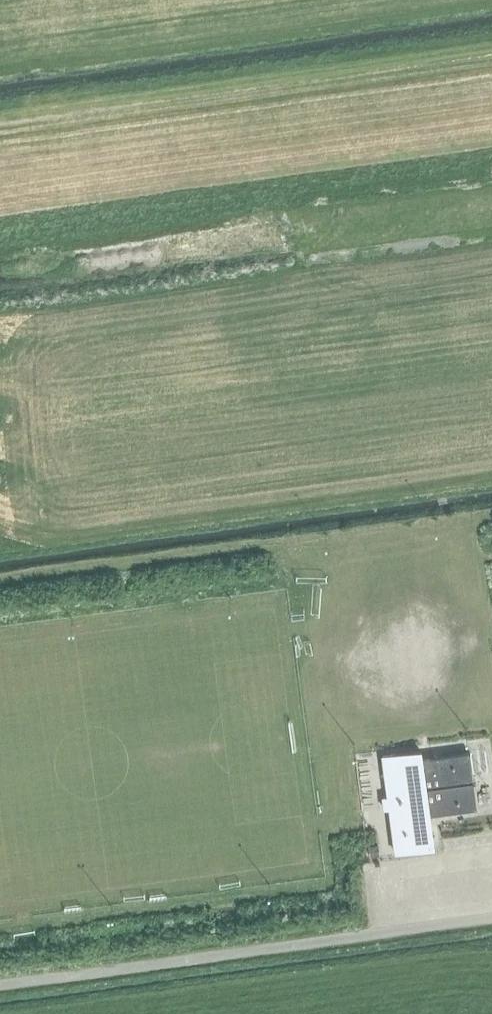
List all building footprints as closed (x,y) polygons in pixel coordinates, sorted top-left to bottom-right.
[(421,759),(420,751),(383,756),(389,796),(384,797),(385,808),(390,807),(396,851),(433,845),(429,814),(476,808),(468,753),(421,759)]
